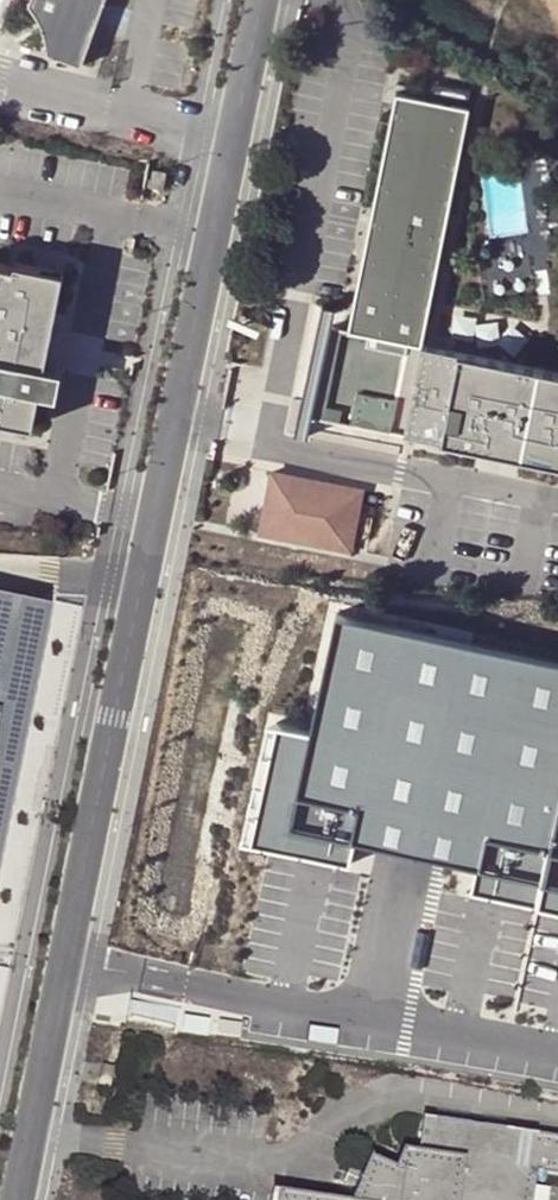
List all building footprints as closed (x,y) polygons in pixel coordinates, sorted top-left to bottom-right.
[(28,6),(29,7),(37,19),(43,32),(45,42),(46,55),(81,67),(89,44),(105,0),(30,0),(28,6)] [(349,327),(330,324),(312,412),(410,433),(411,432),(557,463),(557,371),(422,344),(471,105),(397,91),(349,327)] [(165,173),(153,172),(150,189),(162,191),(165,173)] [(33,429),(41,391),(51,392),(56,373),(45,371),(64,274),(16,264),(15,268),(0,265),(0,422),(33,429)] [(353,549),(364,490),(273,473),(263,532),(353,549)] [(0,608),(0,864),(50,618),(0,608)] [(337,612),(311,730),(277,723),(249,842),(349,864),(356,840),(476,866),(470,891),(557,910),(557,661),(337,612)] [(242,1026),(218,1024),(218,1037),(241,1038),(242,1026)] [(96,1086),(110,1088),(113,1067),(104,1066),(102,1078),(98,1077),(96,1086)] [(426,1121),(420,1156),(414,1155),(408,1199),(535,1199),(538,1175),(557,1178),(557,1140),(426,1121)] [(367,1178),(362,1190),(358,1199),(408,1199),(414,1155),(406,1154),(398,1172),(374,1163),(367,1178)] [(346,1184),(362,1190),(367,1178),(351,1171),(346,1184)]
